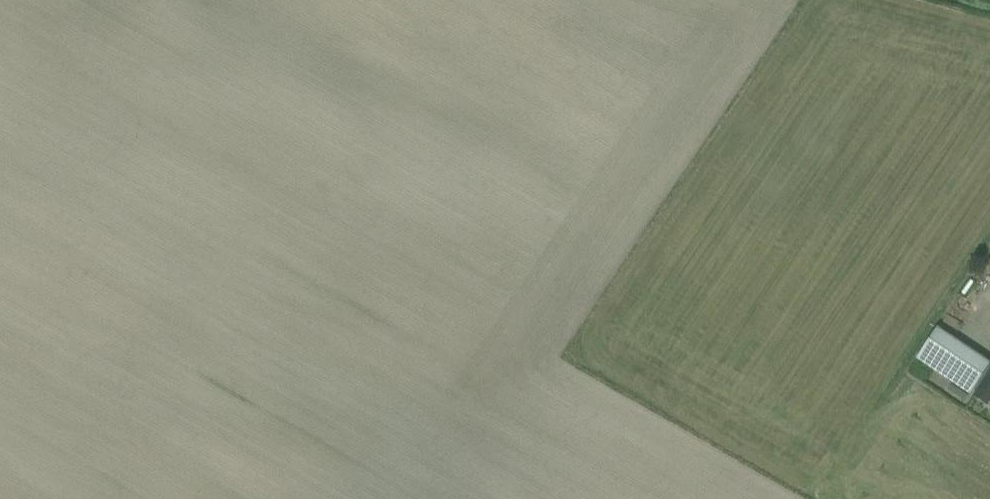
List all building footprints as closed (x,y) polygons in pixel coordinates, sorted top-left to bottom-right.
[(967,397),(988,365),(936,330),(914,362),(967,397)]
